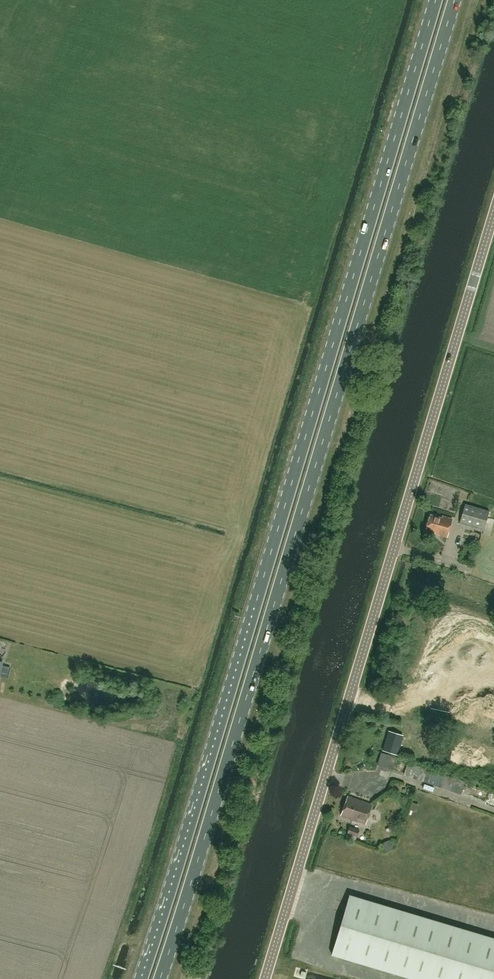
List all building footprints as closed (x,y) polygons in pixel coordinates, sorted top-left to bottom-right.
[(489,511),(465,504),(459,524),(483,530),(489,511)] [(443,516),(443,518),(430,514),(426,529),(435,532),(434,534),(447,537),(452,519),(443,516)] [(1,678),(7,679),(10,669),(4,668),(2,674),(1,678)] [(383,751),(397,754),(402,735),(388,731),(383,751)] [(404,774),(456,792),(461,794),(465,781),(460,780),(408,763),(404,774)] [(365,824),(372,805),(347,796),(341,815),(365,824)] [(350,826),(349,830),(345,839),(355,842),(359,830),(350,826)] [(493,974),(493,938),(350,895),(332,955),(413,978),(492,978),(493,974)]
